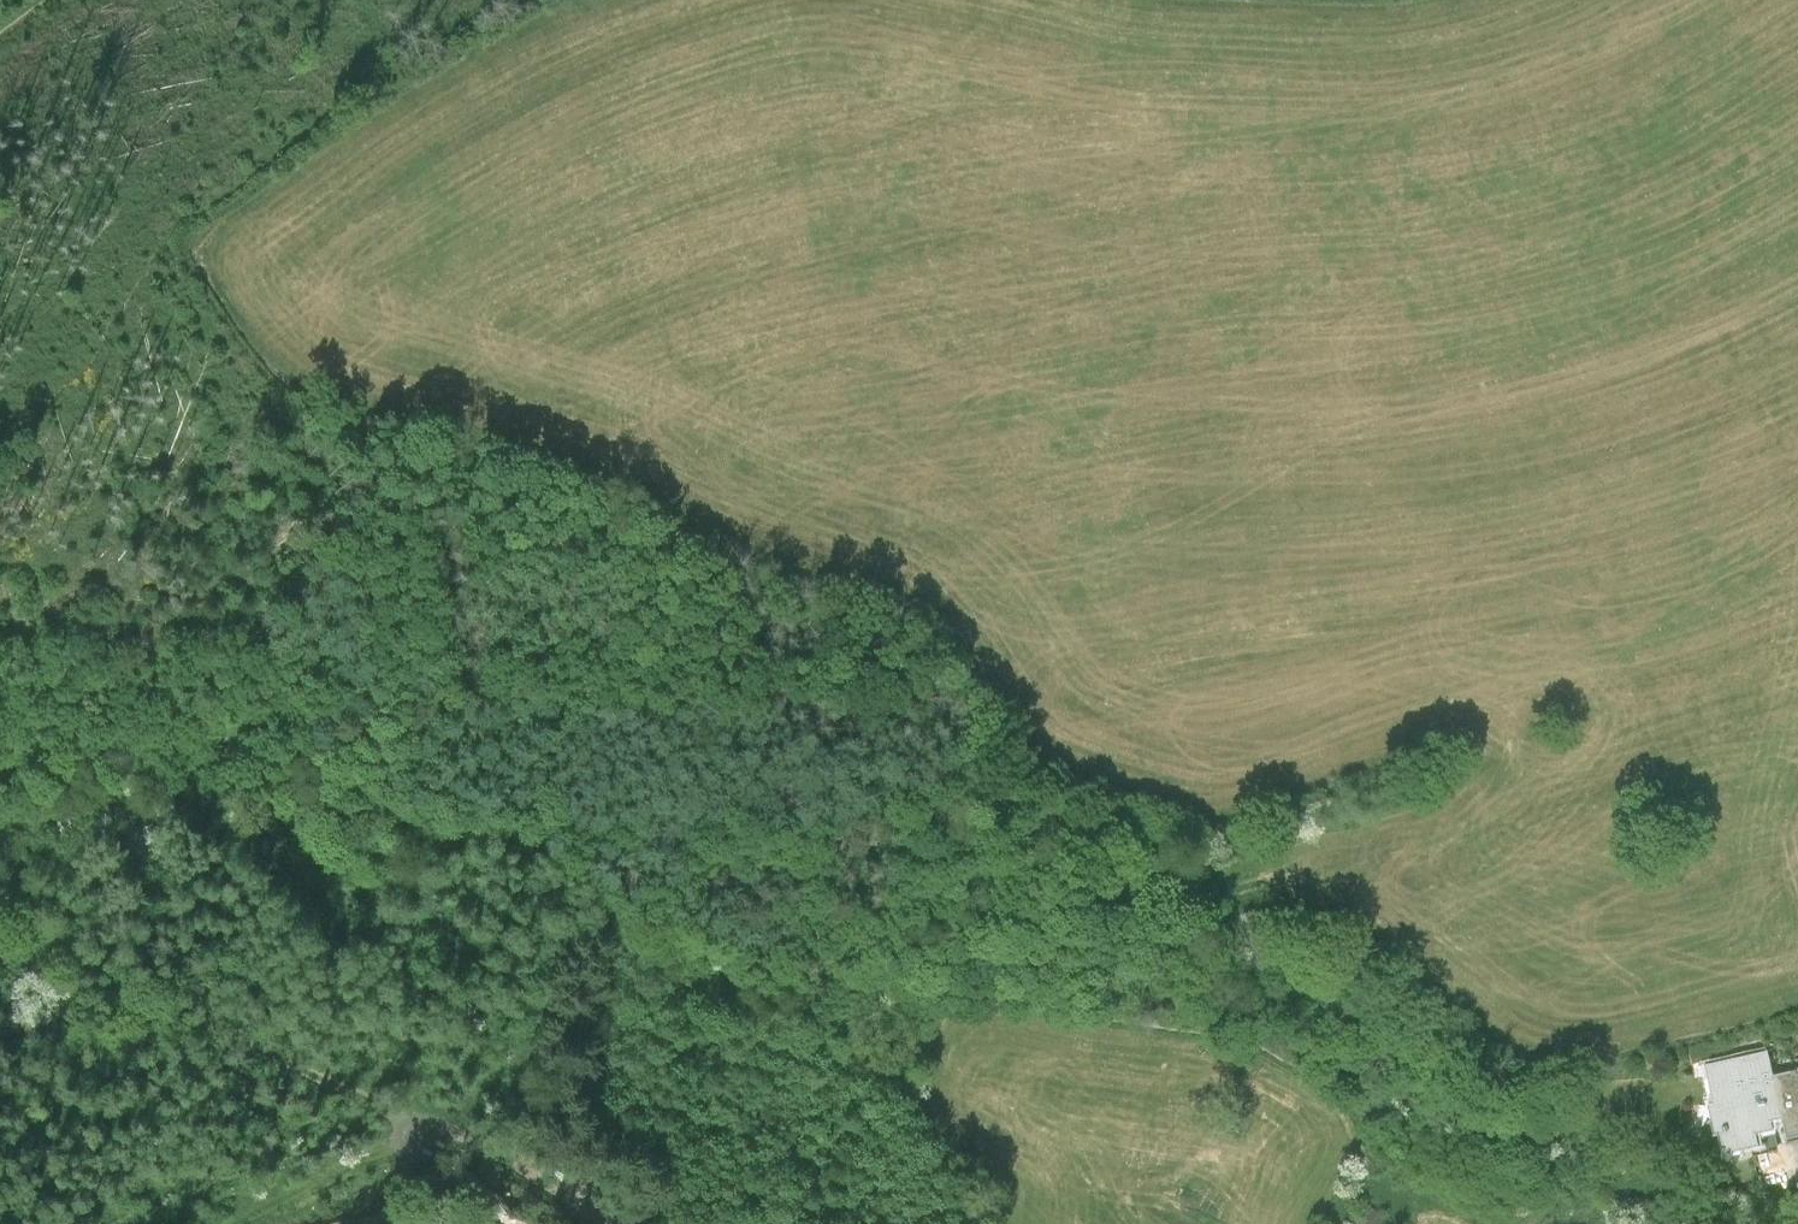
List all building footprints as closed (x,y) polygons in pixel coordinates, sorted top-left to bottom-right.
[(1784,1113),(1775,1074),(1768,1048),(1702,1065),(1724,1150),(1760,1140),(1757,1129),(1775,1124),(1773,1116),(1784,1113)] [(1775,1074),(1784,1113),(1790,1138),(1797,1136),(1797,1068),(1775,1074)] [(1366,1206),(1357,1223),(1381,1223),(1385,1215),(1366,1206)]
